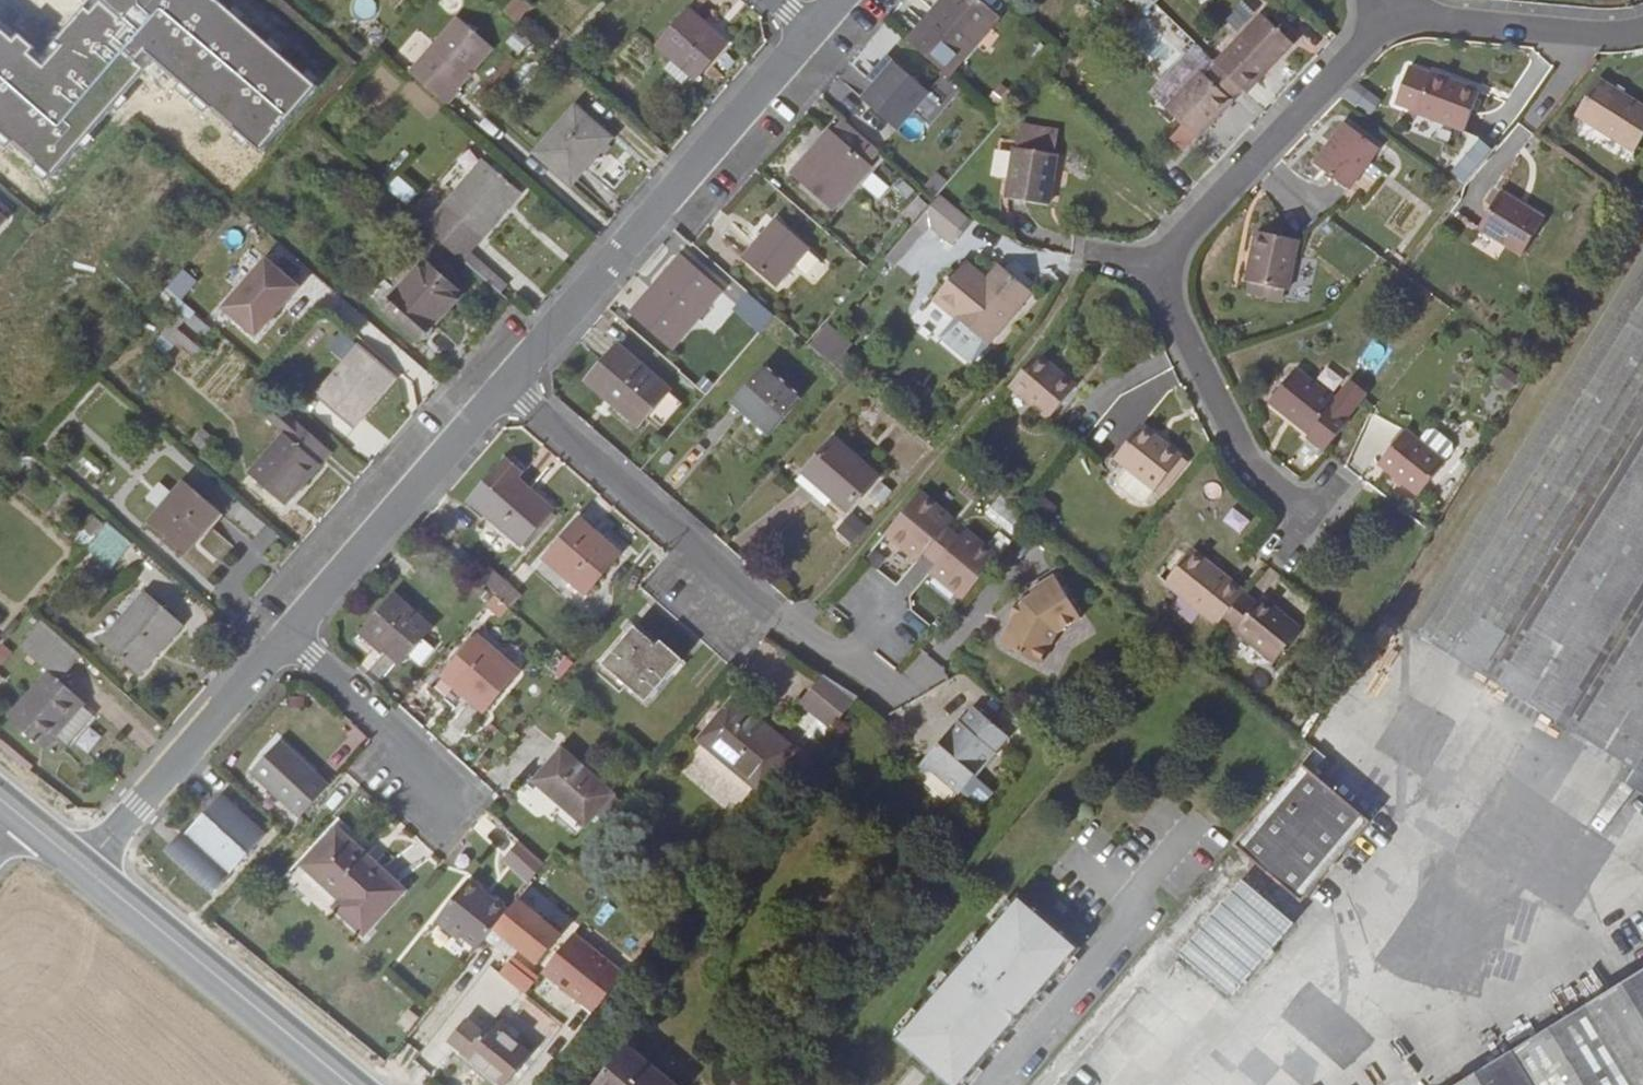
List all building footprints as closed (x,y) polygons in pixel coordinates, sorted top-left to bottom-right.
[(319,87),(219,0),(101,0),(92,11),(86,7),(56,42),(61,46),(45,65),(32,54),(37,49),(20,34),(15,40),(0,27),(0,133),(53,178),(147,70),(139,63),(147,53),(262,153),(319,87)] [(350,10),(369,22),(380,5),(372,0),(357,0),(350,10)] [(529,5),(523,0),(513,0),(503,11),(515,22),(529,5)] [(997,17),(977,0),(944,0),(923,24),(962,58),(997,17)] [(727,43),(689,10),(658,45),(673,58),(664,69),(683,86),(692,76),(696,79),(727,43)] [(457,90),(498,43),(463,12),(410,73),(447,106),(459,92),(457,90)] [(1247,92),(1292,42),(1264,14),(1216,63),(1218,64),(1242,87),(1247,92)] [(897,129),(930,92),(895,61),(862,99),(897,129)] [(1197,137),(1232,101),(1230,99),(1242,87),(1218,64),(1207,75),(1202,71),(1166,108),(1197,137)] [(1431,74),(1411,66),(1397,101),(1418,109),(1417,112),(1464,130),(1480,91),(1432,72),(1431,74)] [(1600,78),(1577,114),(1634,150),(1642,137),(1642,106),(1600,78)] [(1353,80),(1342,96),(1370,114),(1380,99),(1353,80)] [(555,130),(592,159),(610,138),(575,107),(555,130)] [(867,164),(876,154),(867,146),(870,143),(844,119),(832,133),(829,131),(794,172),(831,207),(869,166),(867,164)] [(1379,147),(1345,122),(1315,164),(1348,189),(1379,147)] [(1055,153),(1058,130),(1022,125),(1018,148),(1055,153)] [(571,183),(592,159),(555,130),(536,153),(571,183)] [(1455,151),(1444,167),(1465,183),(1500,144),(1464,130),(1455,151)] [(867,146),(876,154),(879,150),(870,143),(867,146)] [(1049,205),(1057,154),(1055,153),(1018,148),(1015,147),(1007,199),(1049,205)] [(461,259),(520,191),(485,160),(425,228),(461,259)] [(418,194),(398,176),(388,188),(407,205),(418,194)] [(1544,217),(1501,191),(1479,228),(1523,253),(1544,217)] [(930,224),(948,202),(940,196),(916,225),(924,231),(930,224)] [(913,223),(929,205),(921,198),(905,216),(913,223)] [(952,242),(970,221),(948,202),(930,224),(952,242)] [(745,256),(777,284),(808,249),(776,221),(745,256)] [(1288,289),(1299,239),(1257,231),(1247,281),(1250,282),(1284,288),(1288,289)] [(383,310),(424,262),(405,246),(380,276),(374,271),(359,288),(383,310)] [(1412,628),(1635,766),(1625,783),(1642,794),(1642,254),(1412,628)] [(720,290),(681,256),(632,312),(672,346),(720,290)] [(266,259),(222,308),(255,337),(299,287),(266,259)] [(972,362),(1033,291),(1001,264),(988,280),(965,261),(935,298),(968,325),(978,334),(962,354),(972,362)] [(424,262),(383,310),(420,341),(461,293),(424,262)] [(1281,299),(1284,288),(1250,282),(1248,292),(1281,299)] [(159,298),(179,315),(180,313),(189,320),(193,315),(195,313),(167,289),(159,298)] [(762,331),(774,316),(749,294),(736,309),(762,331)] [(205,341),(213,332),(193,315),(189,320),(180,313),(179,315),(162,335),(176,346),(180,341),(198,356),(208,344),(205,341)] [(806,340),(829,365),(851,345),(828,320),(806,340)] [(962,354),(978,334),(968,325),(951,345),(962,354)] [(397,376),(361,345),(317,396),(352,427),(397,376)] [(639,424),(668,390),(617,346),(588,380),(639,424)] [(1050,418),(1077,386),(1038,353),(1011,385),(1050,418)] [(802,398),(765,365),(732,402),(768,435),(802,398)] [(1310,434),(1336,401),(1296,368),(1270,401),(1310,434)] [(332,451),(280,406),(269,419),(285,433),(249,473),(285,505),(332,451)] [(1374,442),(1379,448),(1397,434),(1381,414),(1355,435),(1366,449),(1374,442)] [(1174,467),(1182,457),(1143,424),(1116,456),(1156,489),(1157,489),(1164,479),(1170,483),(1180,471),(1174,467)] [(1446,462),(1406,429),(1379,462),(1420,494),(1446,462)] [(878,477),(835,438),(798,480),(825,504),(833,495),(849,510),(878,477)] [(1180,471),(1187,462),(1182,457),(1174,467),(1180,471)] [(552,510),(516,479),(522,472),(506,458),(469,500),(521,545),(523,544),(551,511),(552,510)] [(995,480),(986,472),(981,478),(991,486),(995,480)] [(1164,479),(1157,489),(1162,493),(1170,483),(1164,479)] [(185,553),(220,511),(184,480),(171,495),(160,508),(148,522),(185,553)] [(991,486),(1014,505),(1019,498),(995,480),(991,486)] [(160,508),(171,495),(160,485),(149,497),(160,508)] [(947,527),(953,519),(921,492),(886,533),(919,561),(925,553),(947,527)] [(527,547),(555,515),(551,511),(523,544),(527,547)] [(580,518),(545,558),(585,594),(621,554),(580,518)] [(111,569),(133,544),(108,522),(86,547),(111,569)] [(937,563),(959,537),(947,527),(925,553),(937,563)] [(964,599),(999,557),(966,529),(959,537),(937,563),(931,571),(964,599)] [(1244,593),(1245,592),(1192,549),(1165,582),(1218,625),(1223,619),(1244,593)] [(480,579),(497,594),(505,584),(507,582),(490,568),(480,579)] [(1023,602),(1002,643),(1041,664),(1058,631),(1082,617),(1056,575),(1032,592),(1034,595),(1023,602)] [(508,605),(518,595),(505,584),(497,594),(495,596),(508,605)] [(183,623),(147,592),(103,642),(139,674),(183,623)] [(1275,661),(1301,628),(1262,597),(1256,603),(1244,593),(1223,619),(1275,661)] [(400,663),(432,628),(395,596),(364,630),(386,650),(400,663)] [(83,705),(85,703),(60,681),(79,659),(39,624),(20,646),(50,671),(9,718),(43,749),(56,734),(83,705)] [(679,664),(635,627),(603,664),(646,701),(679,664)] [(386,650),(364,630),(360,635),(382,655),(386,650)] [(519,671),(478,635),(443,675),(484,710),(519,671)] [(0,648),(0,663),(10,653),(2,645),(0,648)] [(820,680),(851,707),(856,701),(826,675),(824,674),(820,680)] [(833,728),(851,707),(820,680),(802,702),(833,728)] [(795,748),(734,697),(698,739),(759,791),(795,748)] [(68,745),(94,716),(83,705),(56,734),(68,745)] [(1009,735),(976,707),(964,721),(961,719),(941,743),(940,743),(924,761),(935,770),(961,792),(996,751),(1009,735)] [(289,806),(317,775),(281,742),(272,752),(265,759),(252,773),(289,806)] [(1313,771),(1326,755),(1315,747),(1313,749),(1302,763),(1313,771)] [(265,759),(272,752),(267,748),(261,755),(265,759)] [(613,793),(563,749),(525,792),(549,814),(560,801),(586,824),(613,793)] [(922,772),(935,770),(924,761),(917,769),(922,772)] [(1304,901),(1370,821),(1301,763),(1234,843),(1304,901)] [(317,775),(289,806),(302,819),(330,787),(317,775)] [(212,894),(268,834),(223,792),(173,847),(191,863),(185,869),(212,894)] [(352,921),(391,877),(337,829),(304,866),(342,900),(336,907),(352,921)] [(531,882),(544,864),(520,842),(505,858),(531,882)] [(391,877),(352,921),(365,933),(404,890),(391,877)] [(1243,878),(1180,953),(1231,997),(1295,922),(1243,878)] [(478,948),(507,911),(470,879),(439,915),(478,948)] [(895,1039),(949,1084),(964,1084),(1082,946),(1020,893),(895,1039)] [(1523,942),(1532,905),(1516,901),(1507,938),(1523,942)] [(532,909),(507,939),(537,964),(562,934),(532,909)] [(483,979),(493,967),(474,952),(464,965),(483,979)] [(1514,977),(1512,954),(1489,956),(1491,979),(1514,977)] [(461,1006),(472,990),(478,994),(487,982),(483,979),(464,965),(442,992),(445,995),(461,1006)] [(1457,1084),(1642,1084),(1642,970),(1457,1084)] [(461,1006),(445,995),(436,1006),(452,1018),(461,1006)] [(494,1022),(485,1033),(468,1019),(450,1040),(504,1084),(505,1084),(531,1054),(504,1031),(498,1026),(494,1022)] [(504,1031),(508,1025),(502,1021),(498,1026),(504,1031)] [(629,1046),(596,1084),(677,1084),(629,1046)]
